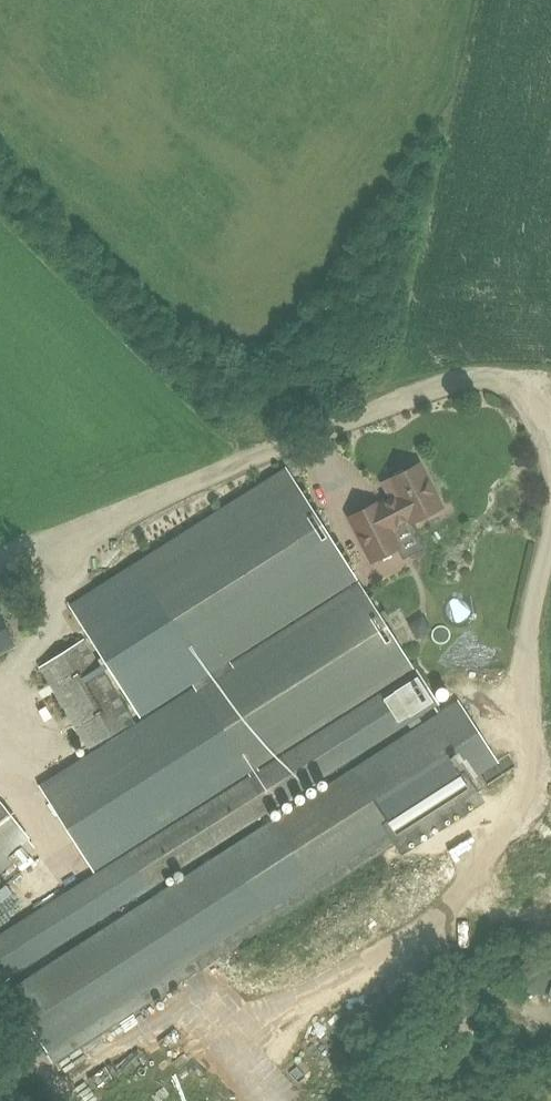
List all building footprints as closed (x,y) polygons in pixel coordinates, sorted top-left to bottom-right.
[(376,504),(350,517),(373,561),(399,548),(404,558),(425,548),(412,523),(442,508),(419,464),(407,471),(402,469),(394,473),(393,478),(390,480),(383,483),(391,499),(382,504),(377,506),(376,504)] [(135,564),(69,606),(139,718),(205,676),(207,678),(230,663),(228,661),(357,580),(286,468),(135,564)] [(251,775),(258,771),(255,767),(412,667),(358,582),(230,663),(207,678),(195,686),(38,787),(92,871),(248,771),(251,775)] [(14,645),(0,618),(0,652),(14,645)] [(416,618),(407,624),(417,639),(432,630),(425,620),(416,618)] [(84,640),(40,667),(87,745),(132,718),(84,640)] [(0,980),(437,705),(416,671),(258,771),(251,775),(0,933),(0,980)] [(503,774),(456,702),(6,992),(52,1064),(503,774)] [(34,849),(0,805),(0,874),(34,849)] [(526,990),(542,996),(550,969),(550,961),(538,956),(526,990)]
